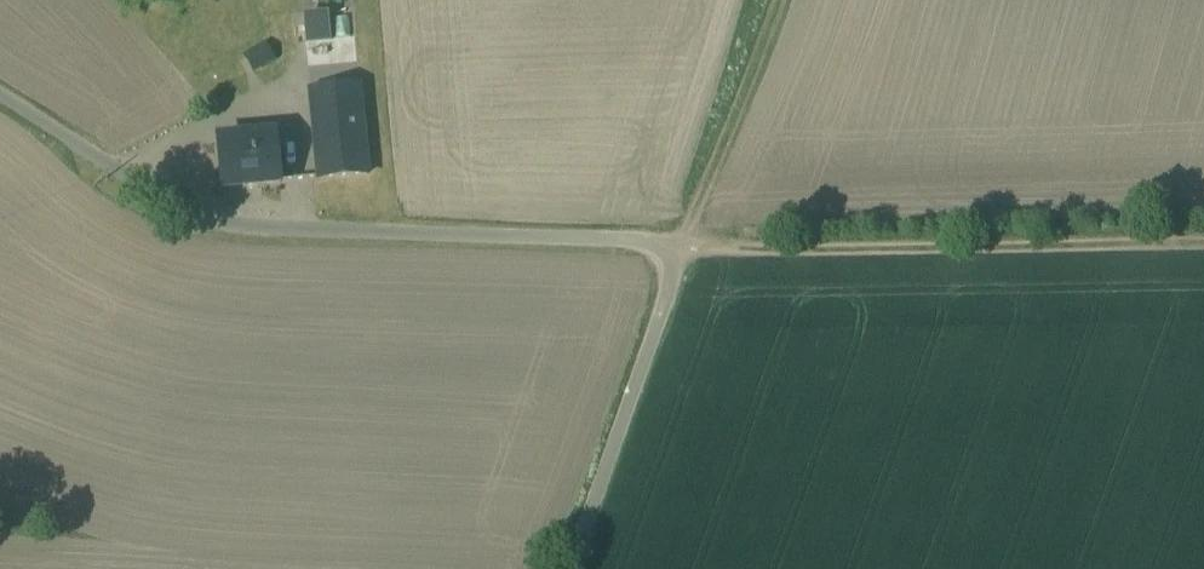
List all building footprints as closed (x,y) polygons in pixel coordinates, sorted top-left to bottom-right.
[(325,41),(323,12),(296,14),(298,44),(325,41)] [(241,57),(252,73),(273,59),(262,44),(241,57)] [(360,87),(312,92),(320,180),(368,175),(360,87)] [(277,135),(219,141),(224,189),(282,183),(277,135)]
